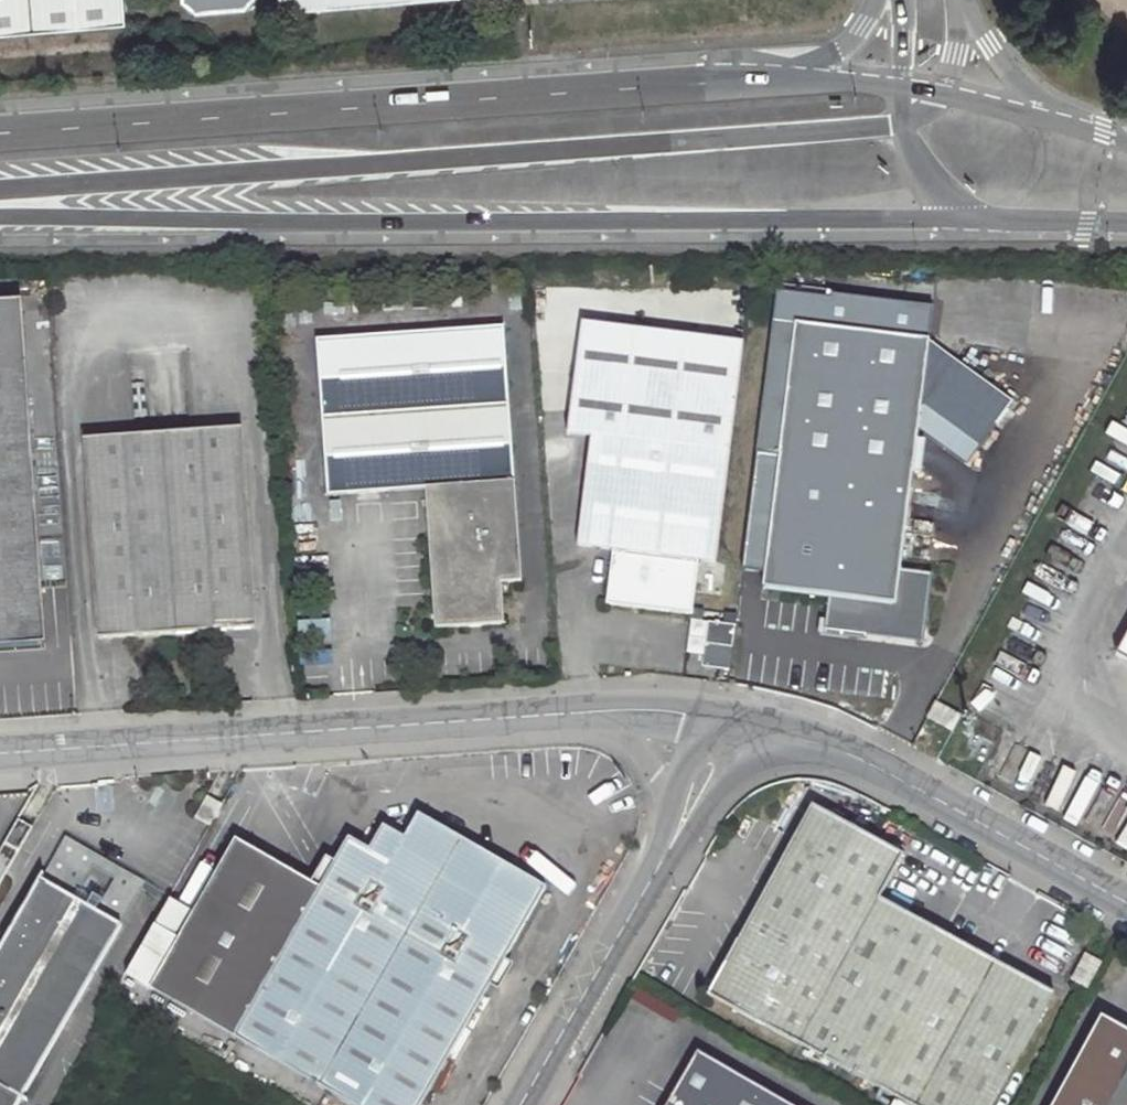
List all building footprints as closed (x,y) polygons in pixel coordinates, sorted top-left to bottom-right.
[(124,28),(122,0),(0,0),(0,38),(124,28)] [(180,4),(195,16),(244,12),(255,0),(180,0),(180,4)] [(279,14),(443,0),(278,0),(279,14)] [(47,646),(21,312),(0,313),(0,649),(47,646)] [(742,342),(579,322),(566,433),(589,436),(575,543),(612,549),(605,602),(689,611),(697,559),(715,561),(742,342)] [(770,322),(738,585),(828,598),(824,631),(922,644),(932,576),(900,571),(919,427),(922,401),(926,371),(997,421),(1014,398),(930,339),(931,338),(770,322)] [(333,497),(431,494),(442,635),(509,631),(509,603),(516,602),(516,590),(525,590),(509,331),(323,341),(328,418),(333,497)] [(922,401),(981,443),(997,421),(926,371),(922,401)] [(919,427),(968,461),(981,443),(922,401),(919,427)] [(241,427),(85,439),(101,640),(258,628),(241,427)] [(701,650),(701,668),(731,668),(730,620),(688,620),(689,650),(701,650)] [(1126,656),(1126,631),(1116,650),(1126,656)] [(928,712),(952,726),(960,710),(937,698),(928,712)] [(217,817),(229,796),(215,788),(202,809),(217,817)] [(709,994),(912,1104),(989,1104),(1050,993),(876,900),(902,853),(811,805),(709,994)] [(422,817),(408,839),(389,826),(375,850),(354,838),(325,888),(241,840),(199,913),(184,939),(156,989),(354,1104),(427,1104),(551,890),(422,817)] [(0,852),(0,886),(33,829),(19,820),(0,852)] [(181,888),(196,896),(226,836),(211,828),(181,888)] [(0,953),(0,1104),(20,1104),(122,926),(41,880),(0,953)] [(199,913),(179,902),(164,927),(184,939),(199,913)] [(1081,954),(1066,981),(1083,991),(1100,964),(1081,954)] [(1096,1017),(1047,1104),(1126,1104),(1126,1034),(1096,1017)] [(691,1055),(662,1104),(780,1104),(691,1055)]
